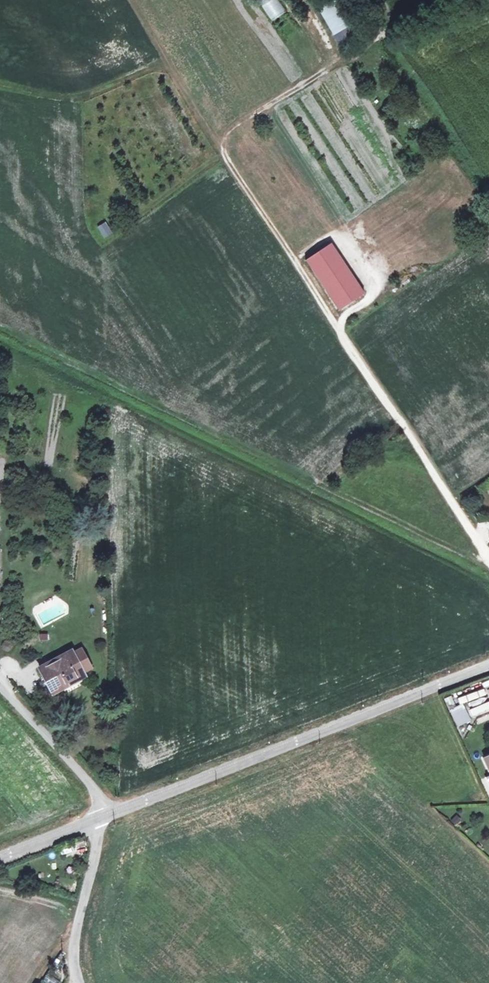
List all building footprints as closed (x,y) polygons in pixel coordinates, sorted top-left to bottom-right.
[(270,21),(285,13),(277,0),(257,0),(270,21)] [(347,26),(334,34),(344,50),(357,42),(347,26)] [(111,238),(98,222),(91,229),(103,244),(111,238)] [(330,242),(306,261),(336,314),(365,296),(330,242)] [(49,664),(38,669),(52,694),(67,687),(65,683),(83,674),(91,669),(82,651),(72,656),(71,652),(63,657),(64,658),(60,660),(58,659),(54,661),(55,663),(50,666),(49,664)] [(65,683),(67,687),(85,677),(83,674),(65,683)] [(457,697),(459,704),(486,696),(484,690),(457,697)] [(450,710),(456,726),(469,722),(463,705),(450,710)] [(456,817),(450,823),(454,827),(460,822),(456,817)]
